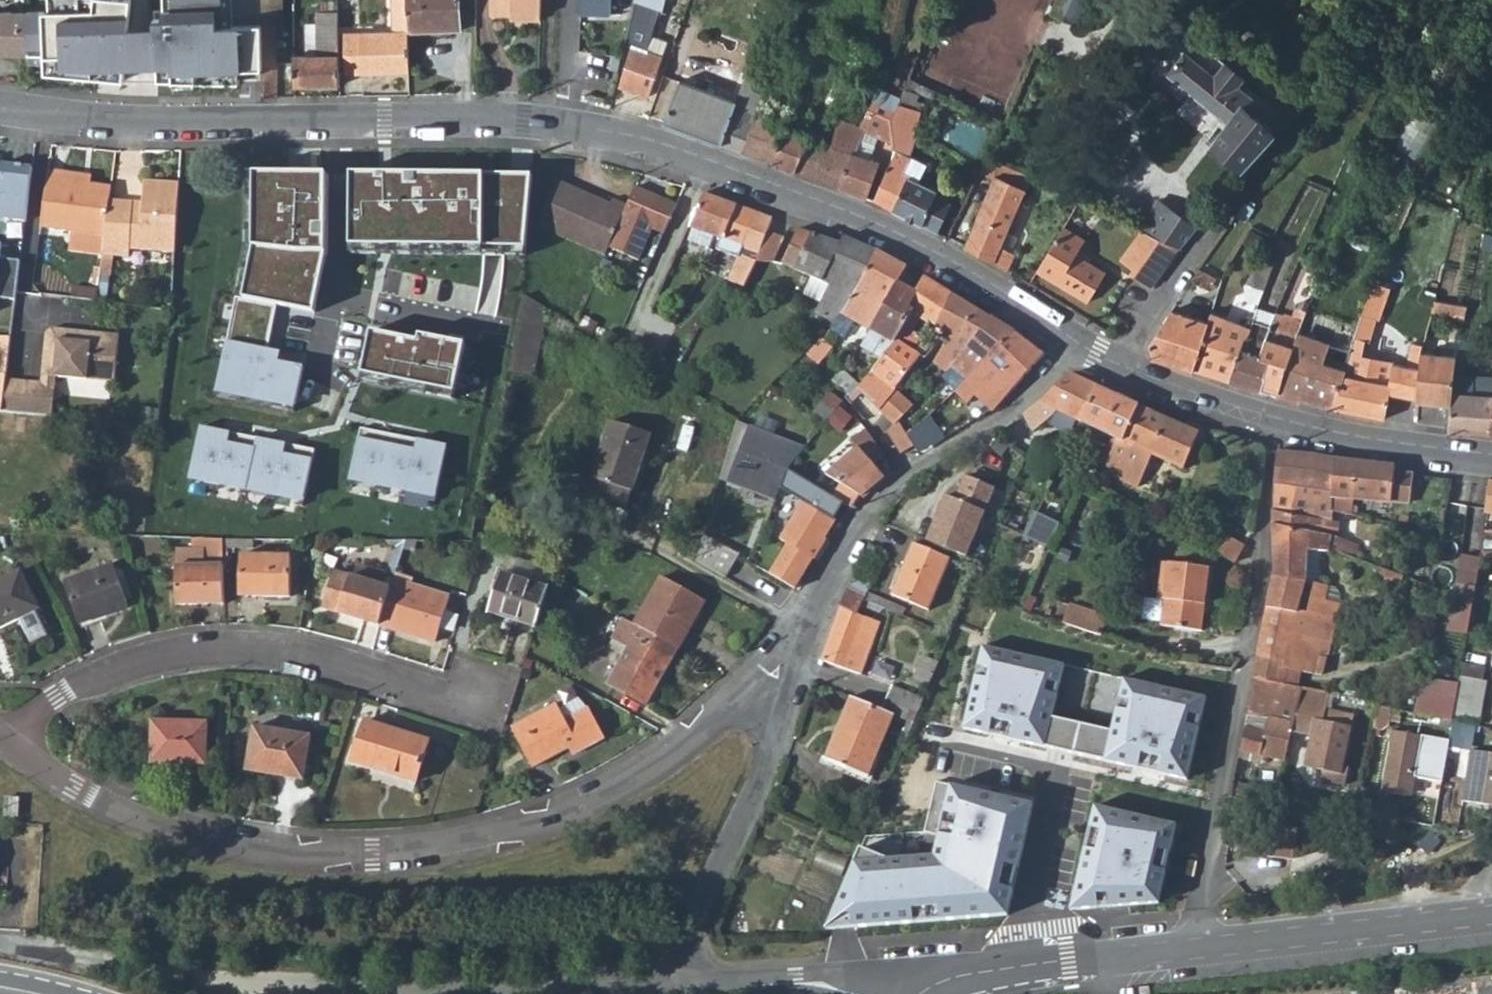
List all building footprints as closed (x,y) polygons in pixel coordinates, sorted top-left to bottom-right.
[(167,12),(157,11),(158,31),(131,32),(134,3),(109,0),(51,0),(52,17),(0,16),(0,56),(46,55),(49,77),(126,84),(127,70),(158,67),(158,83),(242,80),(242,70),(265,71),(266,0),(166,0),(167,12)] [(266,22),(265,71),(265,79),(266,100),(277,99),(280,22),(286,22),(286,0),(266,0),(266,22)] [(340,12),(353,12),(353,0),(339,0),(340,7),(313,7),(313,20),(323,19),(322,57),(297,57),(297,88),(340,89),(340,12)] [(409,73),(409,34),(409,0),(397,0),(396,9),(394,9),(395,34),(346,36),(348,77),(409,73)] [(409,34),(461,33),(461,0),(409,0),(409,34)] [(542,24),(543,0),(493,0),(492,16),(513,17),(524,17),(524,23),(542,24)] [(583,16),(613,17),(613,0),(584,0),(583,16)] [(1091,0),(1060,0),(1053,17),(1079,27),(1091,0)] [(662,13),(639,4),(628,49),(632,49),(619,88),(649,98),(663,59),(648,53),(653,39),(662,13)] [(668,44),(653,39),(648,53),(663,59),(668,44)] [(1213,145),(1242,171),(1274,135),(1244,105),(1251,96),(1238,86),(1240,83),(1240,76),(1229,68),(1223,70),(1217,77),(1184,54),(1167,76),(1231,122),(1213,145)] [(760,115),(767,100),(772,87),(763,83),(747,77),(739,102),(679,82),(664,125),(743,154),(760,115)] [(843,114),(867,126),(881,92),(854,83),(843,114)] [(920,97),(906,91),(902,100),(901,104),(918,112),(921,104),(918,102),(920,97)] [(902,100),(881,92),(867,126),(866,130),(862,138),(877,146),(871,159),(881,165),(867,201),(873,204),(896,145),(896,117),(901,104),(902,100)] [(771,120),(760,115),(743,154),(769,164),(795,106),(798,100),(784,93),(771,120)] [(918,112),(901,104),(896,117),(896,145),(873,204),(937,236),(952,207),(936,199),(938,194),(919,184),(905,177),(913,159),(911,158),(916,138),(913,136),(920,113),(918,112)] [(815,115),(795,106),(769,164),(840,190),(856,154),(834,146),(807,136),(815,115)] [(866,130),(843,121),(834,146),(856,154),(856,152),(862,138),(866,130)] [(877,146),(862,138),(856,152),(871,159),(877,146)] [(871,159),(856,152),(856,154),(840,190),(867,201),(881,165),(871,159)] [(928,167),(913,159),(905,177),(919,184),(928,167)] [(993,184),(966,250),(994,265),(1014,276),(1017,266),(1013,265),(1016,256),(1002,250),(1032,182),(990,161),(987,160),(978,180),(993,184)] [(254,243),(243,292),(315,305),(325,246),(325,168),(252,166),(254,243)] [(0,186),(0,220),(29,224),(35,171),(4,167),(1,186),(0,186)] [(530,171),(351,168),(349,239),(525,243),(530,171)] [(68,173),(50,172),(43,231),(108,238),(113,196),(114,188),(94,186),(67,183),(68,173)] [(68,173),(67,183),(94,186),(95,176),(68,173)] [(149,177),(146,200),(144,211),(135,210),(136,199),(113,196),(108,238),(107,250),(133,254),(134,245),(179,251),(183,181),(149,177)] [(628,208),(612,250),(641,261),(654,229),(666,233),(678,203),(636,187),(628,208)] [(543,236),(607,261),(628,208),(612,202),(610,208),(557,188),(544,220),(543,236)] [(733,207),(705,196),(691,230),(694,231),(715,239),(723,242),(725,241),(743,248),(729,282),(745,288),(773,221),(759,216),(733,207)] [(146,200),(136,199),(135,210),(144,211),(146,200)] [(1196,228),(1158,204),(1145,229),(1180,249),(1196,228)] [(786,236),(770,229),(756,262),(759,263),(759,262),(773,262),(775,263),(786,236)] [(1180,249),(1145,229),(1121,259),(1132,268),(1130,273),(1154,289),(1180,249)] [(782,265),(813,276),(806,293),(823,299),(818,312),(837,319),(877,253),(844,239),(840,245),(799,230),(782,265)] [(1087,243),(1064,230),(1039,272),(1055,281),(1054,282),(1087,303),(1107,274),(1086,262),(1078,257),(1082,250),(1087,243)] [(710,251),(715,239),(694,231),(689,243),(710,251)] [(0,245),(0,280),(21,282),(23,263),(5,261),(6,245),(0,245)] [(1090,254),(1082,250),(1078,257),(1086,262),(1090,254)] [(862,324),(875,335),(895,305),(893,302),(900,286),(908,270),(877,253),(837,319),(826,338),(821,336),(809,352),(820,363),(834,344),(833,342),(848,327),(845,324),(853,316),(862,324)] [(773,262),(759,262),(759,263),(753,275),(744,297),(756,302),(773,262)] [(1273,269),(1258,264),(1247,284),(1265,289),(1273,269)] [(0,299),(19,301),(21,282),(0,280),(0,300),(0,299)] [(954,297),(928,281),(921,296),(913,312),(915,316),(908,327),(923,338),(933,324),(937,325),(954,297)] [(1243,285),(1228,319),(1250,328),(1253,320),(1258,308),(1264,291),(1246,286),(1243,285)] [(921,296),(900,286),(893,302),(895,305),(875,335),(892,349),(908,327),(915,316),(913,312),(921,296)] [(75,297),(101,300),(102,290),(77,287),(75,297)] [(1293,302),(1309,308),(1313,299),(1297,292),(1293,302)] [(942,357),(951,365),(952,365),(993,319),(954,297),(937,325),(953,334),(942,357)] [(1454,303),(1434,301),(1433,315),(1463,318),(1462,315),(1453,314),(1454,303)] [(538,325),(541,310),(518,303),(505,371),(527,376),(538,325)] [(1462,304),(1454,303),(1453,314),(1462,315),(1462,304)] [(1274,316),(1258,308),(1253,320),(1270,328),(1274,316)] [(1327,335),(1356,341),(1361,318),(1332,310),(1327,335)] [(1228,319),(1212,312),(1206,333),(1193,374),(1230,383),(1250,328),(1228,319)] [(854,332),(862,324),(853,316),(845,324),(848,327),(854,332)] [(1287,321),(1274,316),(1270,328),(1261,359),(1271,362),(1261,392),(1277,397),(1289,367),(1286,366),(1299,333),(1304,322),(1288,319),(1287,321)] [(1391,325),(1361,318),(1356,341),(1386,348),(1391,325)] [(949,384),(958,394),(1017,334),(993,319),(952,365),(951,365),(958,370),(949,384)] [(1206,333),(1168,320),(1151,346),(1153,359),(1193,374),(1206,333)] [(1270,328),(1253,320),(1250,328),(1230,383),(1261,392),(1271,362),(1261,359),(1270,328)] [(455,388),(464,340),(419,329),(417,335),(369,326),(362,369),(455,388)] [(915,349),(923,338),(908,327),(892,349),(862,385),(861,385),(859,388),(878,408),(921,354),(915,349)] [(8,413),(57,418),(60,378),(119,383),(123,335),(56,330),(50,334),(46,384),(11,381),(8,413)] [(1332,347),(1299,333),(1286,366),(1289,367),(1277,397),(1277,398),(1300,404),(1301,400),(1332,409),(1342,384),(1346,372),(1326,364),(1332,347)] [(976,397),(994,412),(996,410),(1047,358),(1017,334),(958,394),(968,404),(976,397)] [(294,405),(302,363),(277,359),(280,350),(226,338),(215,391),(294,405)] [(1474,341),(1462,340),(1459,358),(1457,369),(1465,370),(1467,362),(1471,362),(1474,341)] [(1390,393),(1452,406),(1455,378),(1457,369),(1459,358),(1422,350),(1417,365),(1394,361),(1392,382),(1390,393)] [(861,385),(843,369),(834,379),(848,395),(851,397),(854,393),(859,388),(861,385)] [(1342,384),(1332,409),(1385,420),(1390,393),(1392,382),(1346,372),(1342,384)] [(11,375),(0,374),(0,413),(8,413),(11,381),(11,375)] [(1073,376),(1025,416),(1031,431),(1033,434),(1060,413),(1082,424),(1100,389),(1073,376)] [(1455,378),(1452,406),(1452,407),(1448,434),(1491,436),(1491,429),(1491,398),(1473,397),(1475,379),(1455,378)] [(1475,379),(1473,397),(1491,398),(1491,380),(1475,379)] [(1140,407),(1100,389),(1082,424),(1119,442),(1125,445),(1140,407)] [(879,413),(895,426),(914,405),(897,391),(879,413)] [(801,428),(814,439),(843,402),(844,401),(831,392),(801,428)] [(914,405),(895,426),(888,433),(894,442),(900,452),(913,444),(905,434),(911,429),(936,411),(926,400),(920,405),(917,402),(914,405)] [(1140,407),(1125,445),(1119,442),(1104,475),(1128,486),(1135,471),(1151,456),(1174,465),(1185,470),(1201,434),(1140,407)] [(927,432),(936,446),(966,428),(957,413),(927,432)] [(649,433),(609,421),(588,495),(628,507),(649,433)] [(304,500),(313,447),(199,424),(188,479),(304,500)] [(445,443),(360,426),(349,479),(435,494),(445,443)] [(843,487),(837,501),(857,512),(865,497),(866,499),(888,478),(874,463),(884,452),(862,428),(850,439),(857,449),(827,479),(843,487)] [(736,434),(722,485),(776,502),(780,492),(786,474),(803,453),(736,434)] [(1331,528),(1332,517),(1333,501),(1335,461),(1315,456),(1314,455),(1278,451),(1275,480),(1274,488),(1273,507),(1273,531),(1332,541),(1333,533),(1334,529),(1331,528)] [(1135,471),(1128,486),(1136,490),(1151,456),(1135,471)] [(1395,475),(1396,468),(1357,462),(1335,461),(1333,501),(1353,502),(1409,502),(1411,476),(1395,475)] [(790,476),(786,474),(780,492),(804,505),(783,544),(790,548),(776,575),(802,590),(842,524),(824,514),(833,499),(815,489),(790,476)] [(948,497),(929,542),(968,558),(997,489),(969,477),(959,501),(948,497)] [(1474,511),(1486,512),(1489,484),(1476,482),(1474,511)] [(1352,519),(1353,502),(1333,501),(1332,517),(1348,519),(1352,519)] [(1027,533),(1051,543),(1061,520),(1036,510),(1027,533)] [(1371,531),(1372,522),(1352,519),(1348,519),(1347,523),(1352,523),(1352,529),(1371,531)] [(1321,554),(1331,555),(1332,547),(1332,541),(1273,531),(1275,571),(1268,611),(1322,622),(1323,617),(1336,619),(1342,591),(1321,587),(1305,583),(1311,553),(1321,554)] [(1358,543),(1333,533),(1332,541),(1332,547),(1353,555),(1358,543)] [(1224,536),(1216,552),(1235,562),(1243,545),(1224,536)] [(178,604),(225,604),(225,551),(225,543),(194,542),(194,550),(178,551),(178,604)] [(249,551),(249,542),(225,543),(225,551),(249,551)] [(415,553),(419,542),(407,542),(405,549),(415,553)] [(453,546),(441,542),(437,555),(448,558),(453,546)] [(727,543),(713,566),(734,578),(747,556),(727,543)] [(1460,543),(1456,565),(1470,566),(1471,560),(1476,545),(1460,543)] [(949,559),(914,544),(893,595),(928,610),(949,559)] [(1480,546),(1476,545),(1471,560),(1478,559),(1480,546)] [(1320,569),(1321,554),(1311,553),(1305,583),(1321,587),(1323,570),(1320,569)] [(291,558),(244,558),(243,599),(290,600),(291,558)] [(1462,661),(1478,559),(1471,560),(1470,566),(1458,677),(1462,661)] [(1377,573),(1401,573),(1404,561),(1379,560),(1377,573)] [(1204,630),(1205,618),(1211,570),(1210,569),(1165,563),(1161,600),(1166,601),(1165,604),(1163,626),(1204,630)] [(1421,673),(1415,714),(1454,721),(1455,719),(1458,677),(1470,566),(1456,565),(1453,580),(1451,580),(1443,626),(1439,625),(1431,675),(1421,673)] [(873,577),(856,567),(847,591),(866,599),(873,577)] [(334,569),(329,587),(346,593),(353,575),(334,569)] [(71,600),(83,630),(129,611),(114,571),(66,590),(71,600)] [(492,609),(540,624),(552,586),(503,571),(492,609)] [(323,605),(381,623),(392,588),(353,575),(346,593),(329,587),(323,605)] [(668,575),(640,623),(683,647),(712,598),(668,575)] [(448,595),(395,578),(392,588),(381,623),(432,640),(448,595)] [(0,590),(0,633),(40,615),(24,579),(0,590)] [(861,614),(866,599),(847,591),(833,630),(821,659),(859,675),(882,624),(861,614)] [(1114,618),(1076,607),(1070,625),(1108,637),(1114,618)] [(1321,677),(1335,625),(1322,622),(1268,611),(1259,658),(1285,663),(1285,670),(1321,677)] [(650,701),(683,647),(640,623),(628,616),(617,637),(632,645),(612,679),(650,701)] [(1069,663),(984,644),(964,731),(1050,750),(1051,745),(1057,715),(1069,663)] [(924,684),(931,687),(942,663),(926,656),(918,676),(926,678),(924,684)] [(1283,685),(1285,670),(1285,663),(1259,658),(1254,680),(1283,685)] [(1483,663),(1462,661),(1458,677),(1482,680),(1483,663)] [(1210,695),(1125,676),(1113,727),(1107,757),(1106,763),(1191,782),(1210,695)] [(1482,680),(1458,677),(1455,719),(1481,721),(1482,680)] [(1240,753),(1284,762),(1291,733),(1291,732),(1300,689),(1283,687),(1283,685),(1254,680),(1249,713),(1240,753)] [(893,687),(889,702),(920,713),(927,698),(893,687)] [(1300,689),(1291,732),(1311,737),(1304,768),(1322,772),(1320,781),(1344,787),(1348,770),(1342,769),(1353,716),(1325,710),(1329,696),(1300,689)] [(895,715),(916,724),(920,713),(889,702),(886,709),(858,697),(829,759),(870,775),(895,715)] [(562,703),(517,728),(537,766),(574,747),(578,753),(611,735),(596,709),(582,701),(565,709),(562,703)] [(1113,727),(1057,715),(1051,745),(1107,757),(1113,727)] [(433,738),(370,719),(357,759),(421,777),(433,738)] [(1453,745),(1474,747),(1476,723),(1455,721),(1453,745)] [(210,722),(154,722),(153,764),(209,764),(210,722)] [(1394,732),(1384,788),(1389,795),(1408,798),(1414,794),(1417,779),(1443,784),(1451,743),(1394,732)] [(306,750),(249,740),(241,783),(298,793),(306,750)] [(1463,801),(1491,805),(1491,753),(1469,750),(1463,801)] [(925,830),(865,835),(827,927),(1010,913),(1036,802),(940,779),(925,830)] [(18,799),(4,799),(3,817),(17,818),(18,799)] [(1182,820),(1095,802),(1069,913),(1163,907),(1182,820)] [(1270,855),(1298,856),(1298,825),(1270,824),(1270,855)] [(1242,827),(1238,845),(1264,852),(1268,833),(1242,827)]
